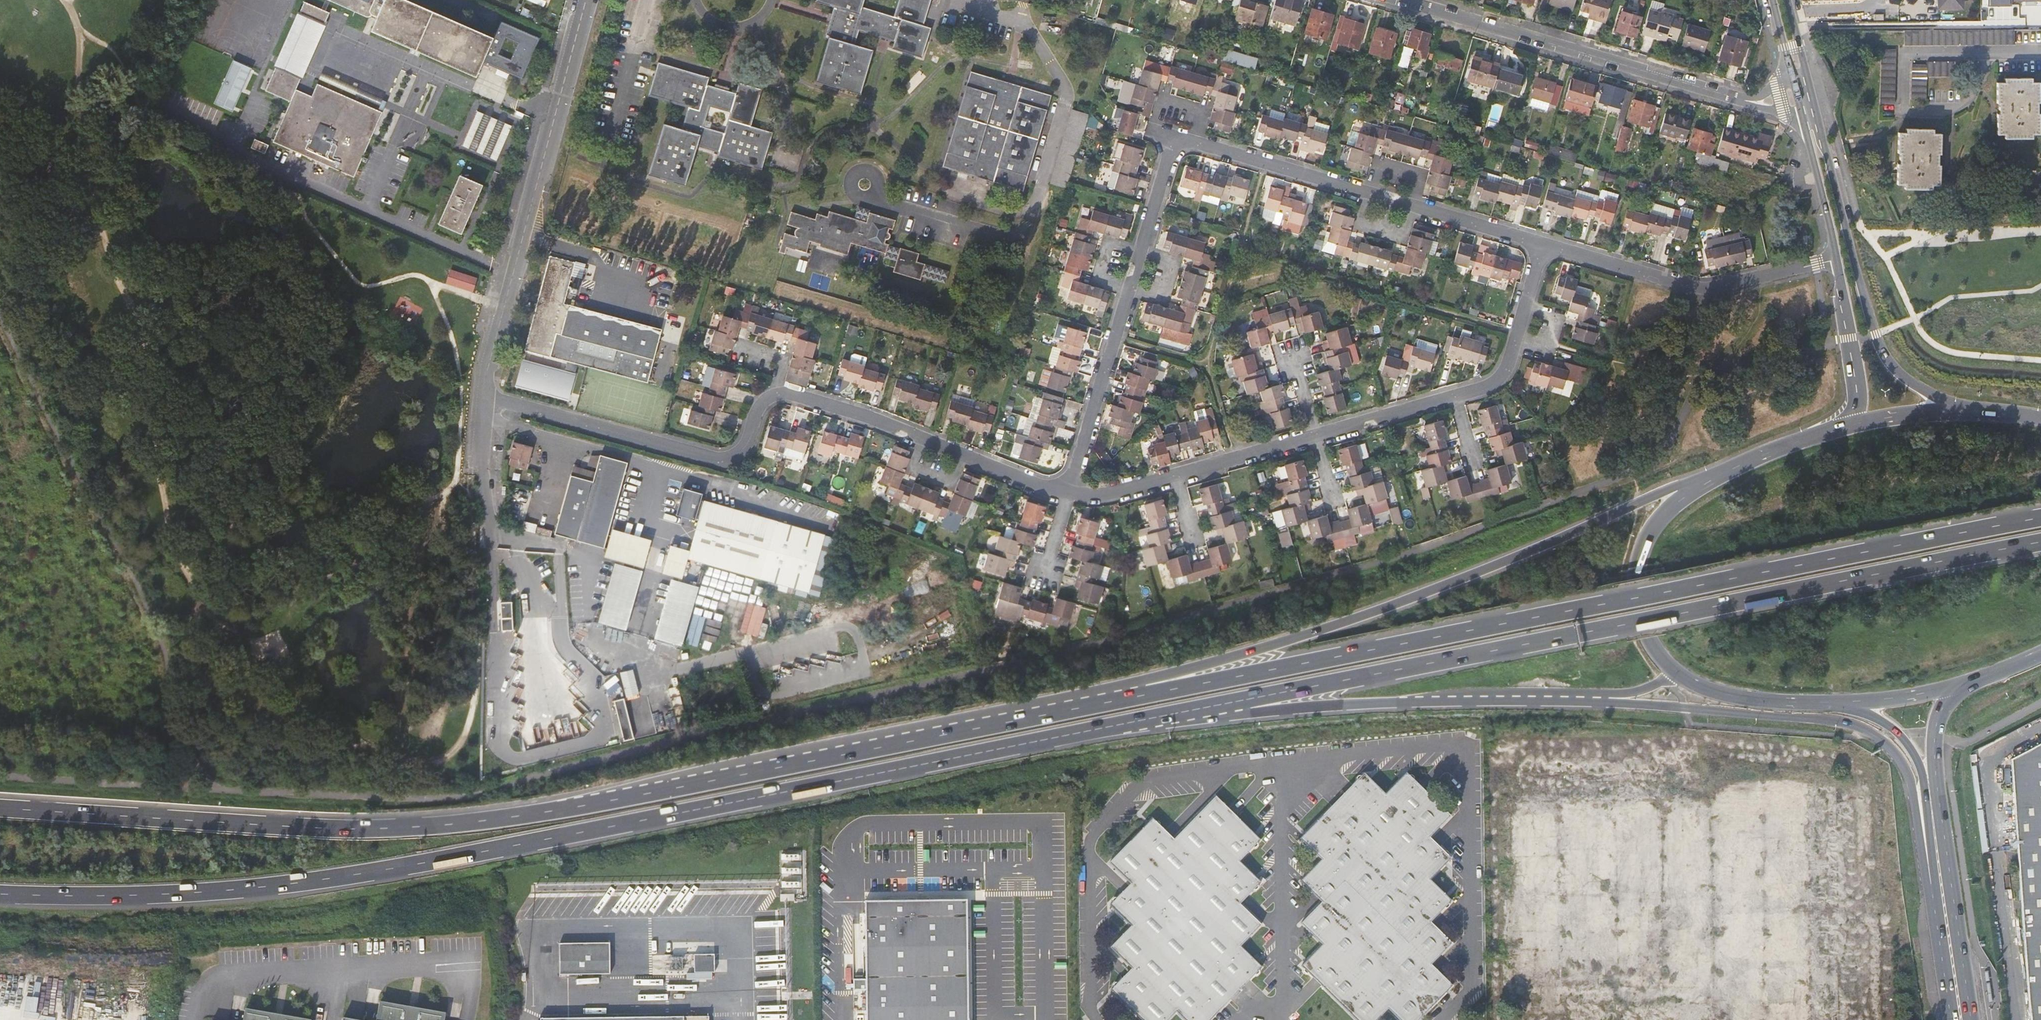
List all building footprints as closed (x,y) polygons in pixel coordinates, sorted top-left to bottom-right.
[(322,10),(325,11),(330,1),(330,0),(326,0),(322,10)] [(372,14),(378,17),(371,31),(476,77),(483,62),(522,79),(540,38),(501,22),(494,38),(407,0),(330,0),(330,1),(367,17),(369,17),(370,17),(371,16),(372,14)] [(870,50),(854,45),(858,31),(894,41),(893,48),(921,58),(931,28),(923,25),(931,0),(899,0),(893,17),(862,6),(864,0),(820,0),(819,2),(834,7),(825,36),(829,38),(827,45),(831,46),(820,82),(857,93),(870,50)] [(1234,20),(1254,26),(1254,24),(1261,26),(1267,8),(1249,3),(1250,0),(1240,0),(1234,20)] [(1268,24),(1276,26),(1278,19),(1295,24),(1302,0),(1275,0),(1268,24)] [(1549,4),(1573,10),(1576,0),(1550,0),(1549,4)] [(1613,0),(1611,0),(1584,0),(1581,12),(1589,14),(1595,16),(1594,20),(1597,21),(1602,22),(1606,23),(1613,0)] [(1963,0),(1939,0),(1939,9),(1963,9),(1963,0)] [(1678,39),(1683,21),(1674,18),(1674,16),(1662,12),(1665,5),(1653,1),(1643,35),(1656,39),(1657,37),(1663,39),(1665,35),(1668,35),(1668,37),(1678,39)] [(304,2),(299,14),(323,25),(328,13),(325,11),(322,10),(304,2)] [(1077,10),(1070,8),(1068,15),(1076,17),(1077,10)] [(1313,10),(1306,33),(1326,39),(1333,16),(1313,10)] [(1616,30),(1636,36),(1642,17),(1622,11),(1616,30)] [(301,77),(323,25),(299,14),(276,67),(301,77)] [(1333,41),(1338,42),(1346,16),(1340,14),(1333,41)] [(1346,16),(1338,42),(1358,48),(1364,26),(1353,22),(1354,19),(1346,16)] [(1128,26),(1097,17),(1095,23),(1115,29),(1126,32),(1128,26)] [(1690,24),(1684,46),(1706,52),(1712,31),(1690,24)] [(1377,29),(1371,52),(1389,58),(1396,35),(1377,29)] [(2015,44),(2015,29),(1906,30),(1906,44),(2015,44)] [(1171,33),(1162,30),(1159,41),(1168,44),(1171,33)] [(1412,33),(1406,31),(1402,44),(1418,49),(1416,56),(1425,58),(1429,48),(1426,47),(1430,35),(1413,30),(1412,33)] [(1727,38),(1721,59),(1739,64),(1745,42),(1727,38)] [(816,81),(820,82),(831,46),(827,45),(816,81)] [(1222,60),(1224,54),(1204,48),(1203,54),(1221,59),(1222,60)] [(1896,50),(1882,49),(1881,104),(1895,104),(1896,50)] [(873,50),(870,50),(857,93),(860,94),(873,50)] [(1244,55),(1225,50),(1224,54),(1222,60),(1234,63),(1241,65),(1244,55)] [(1438,54),(1435,63),(1459,70),(1462,60),(1438,54)] [(1499,69),(1500,65),(1474,58),(1468,80),(1493,87),(1499,69)] [(236,108),(253,69),(234,61),(218,100),(236,108)] [(658,62),(648,95),(688,107),(681,129),(664,124),(648,175),(685,185),(697,146),(719,152),(718,156),(761,170),(773,133),(751,126),(762,90),(739,83),(736,94),(707,85),(709,77),(658,62)] [(1144,69),(1139,85),(1157,90),(1161,79),(1168,80),(1172,66),(1156,62),(1153,71),(1144,69)] [(1928,65),(1914,64),(1913,99),(1927,99),(1928,76),(1962,76),(1963,62),(1928,62),(1928,65)] [(1231,65),(1224,63),(1221,71),(1228,74),(1231,65)] [(1194,71),(1172,65),(1172,66),(1168,80),(1174,82),(1173,85),(1188,90),(1194,71)] [(382,112),(378,111),(354,100),(317,84),(312,97),(296,90),(301,77),(276,67),(266,90),(290,102),(273,142),(354,177),(382,112)] [(1524,76),(1499,69),(1493,87),(1519,94),(1524,76)] [(1210,76),(1194,71),(1188,90),(1203,95),(1204,92),(1211,94),(1216,74),(1211,72),(1210,76)] [(380,106),(378,111),(382,112),(386,102),(382,100),(383,99),(322,72),(319,80),(380,106)] [(1050,96),(1014,85),(971,72),(943,166),(1023,190),(1050,96)] [(1394,73),(1392,83),(1399,84),(1401,75),(1394,73)] [(1223,76),(1216,74),(1211,94),(1218,96),(1214,107),(1233,112),(1238,96),(1229,93),(1231,84),(1222,81),(1223,76)] [(1432,80),(1427,78),(1416,116),(1421,118),(1432,80)] [(2031,78),(2006,79),(2006,83),(1998,83),(1998,103),(2000,103),(2000,115),(1999,115),(1999,134),(2007,134),(2007,138),(2032,138),(2032,134),(2040,134),(2040,114),(2038,114),(2038,102),(2040,102),(2040,83),(2032,83),(2031,78)] [(1551,100),(1556,85),(1538,79),(1533,96),(1551,102),(1551,100)] [(1564,108),(1589,115),(1596,92),(1597,87),(1572,80),(1564,108)] [(1626,91),(1598,82),(1597,87),(1596,92),(1601,93),(1599,102),(1621,108),(1626,91)] [(1148,101),(1153,103),(1157,90),(1139,85),(1135,84),(1130,103),(1145,108),(1148,101)] [(1563,87),(1556,85),(1551,100),(1558,102),(1563,87)] [(1633,93),(1626,91),(1621,108),(1618,120),(1625,122),(1633,93)] [(1386,98),(1384,107),(1392,109),(1394,101),(1386,98)] [(1646,133),(1653,136),(1661,109),(1655,107),(1655,106),(1634,100),(1628,121),(1647,126),(1646,133)] [(1492,105),(1490,118),(1499,120),(1501,107),(1492,105)] [(1230,133),(1236,113),(1233,112),(1214,107),(1211,120),(1216,122),(1214,128),(1230,133)] [(1066,188),(1068,181),(1088,114),(1071,109),(1049,183),(1066,188)] [(1137,113),(1123,110),(1117,131),(1131,135),(1137,113)] [(476,113),(462,149),(497,162),(511,126),(476,113)] [(1265,135),(1279,139),(1280,136),(1284,121),(1263,114),(1258,130),(1265,132),(1265,135)] [(1316,116),(1310,114),(1307,124),(1302,139),(1302,142),(1308,144),(1307,147),(1316,150),(1322,151),(1328,133),(1313,129),(1316,116)] [(1661,131),(1686,139),(1692,121),(1666,114),(1661,131)] [(1090,117),(1086,126),(1094,130),(1098,121),(1090,117)] [(1295,137),(1302,139),(1307,124),(1286,118),(1284,121),(1280,136),(1294,140),(1295,137)] [(1613,145),(1617,146),(1623,127),(1625,122),(1618,120),(1613,137),(1616,138),(1613,145)] [(1387,130),(1371,127),(1369,134),(1360,132),(1360,133),(1352,131),(1348,145),(1355,147),(1355,148),(1372,153),(1375,142),(1383,145),(1387,130)] [(1631,129),(1623,127),(1617,146),(1616,151),(1624,154),(1631,129)] [(1733,130),(1725,127),(1718,150),(1755,161),(1756,156),(1766,159),(1772,138),(1760,135),(1758,139),(1733,131),(1733,130)] [(1409,134),(1387,128),(1387,130),(1383,145),(1389,146),(1388,149),(1398,151),(1403,153),(1409,134)] [(1716,137),(1695,129),(1692,140),(1686,139),(1685,143),(1690,144),(1689,148),(1698,151),(1696,156),(1701,158),(1715,162),(1716,159),(1716,156),(1711,155),(1716,137)] [(1933,129),(1907,129),(1907,133),(1900,133),(1899,153),(1901,152),(1901,164),(1899,164),(1898,184),(1907,184),(1906,188),(1932,189),(1932,185),(1940,185),(1940,165),(1939,165),(1939,154),(1941,153),(1941,134),(1933,134),(1933,129)] [(1431,140),(1409,134),(1403,153),(1418,157),(1419,155),(1426,157),(1430,143),(1431,140)] [(254,140),(251,147),(264,153),(267,145),(254,140)] [(1445,146),(1431,140),(1430,143),(1426,157),(1433,159),(1430,170),(1448,175),(1453,157),(1444,154),(1445,146)] [(1527,141),(1525,148),(1533,151),(1537,152),(1539,144),(1527,141)] [(1113,157),(1111,164),(1133,171),(1139,149),(1115,142),(1111,156),(1113,157)] [(1316,150),(1307,147),(1308,144),(1302,142),(1300,148),(1315,153),(1316,150)] [(1397,155),(1398,151),(1388,149),(1389,146),(1383,145),(1381,151),(1397,155)] [(1517,153),(1519,147),(1512,145),(1511,151),(1517,153)] [(1562,150),(1546,145),(1543,154),(1556,157),(1560,158),(1562,150)] [(1362,167),(1368,169),(1372,153),(1355,148),(1351,147),(1345,168),(1360,173),(1362,167)] [(1578,154),(1562,150),(1560,158),(1575,163),(1578,154)] [(1727,171),(1729,163),(1716,159),(1715,162),(1701,158),(1700,161),(1698,160),(1697,163),(1727,171)] [(1132,177),(1133,171),(1111,164),(1105,186),(1130,193),(1134,178),(1132,177)] [(1193,201),(1200,203),(1203,191),(1208,176),(1186,169),(1181,187),(1195,192),(1193,201)] [(1444,197),(1451,176),(1448,175),(1430,170),(1426,185),(1432,187),(1430,193),(1444,197)] [(1606,172),(1599,170),(1597,179),(1604,181),(1606,172)] [(1617,175),(1607,172),(1604,181),(1614,184),(1617,175)] [(1501,178),(1485,173),(1485,175),(1478,173),(1473,192),(1479,194),(1478,197),(1494,201),(1495,199),(1501,178)] [(1208,196),(1220,199),(1226,177),(1215,174),(1214,177),(1208,176),(1203,191),(1209,192),(1208,196)] [(1524,181),(1502,174),(1501,178),(1495,199),(1510,204),(1509,208),(1516,210),(1518,202),(1523,184),(1524,181)] [(460,175),(438,224),(461,233),(483,186),(460,175)] [(1234,179),(1226,177),(1220,199),(1219,201),(1225,202),(1228,195),(1244,199),(1249,181),(1235,177),(1234,179)] [(1639,182),(1631,180),(1630,187),(1637,189),(1639,182)] [(1556,184),(1550,182),(1547,191),(1554,193),(1556,184)] [(1530,186),(1523,184),(1518,202),(1524,204),(1536,207),(1542,186),(1531,183),(1530,186)] [(1264,208),(1283,214),(1288,198),(1282,196),(1284,190),(1270,186),(1264,208)] [(1599,195),(1577,189),(1575,196),(1597,202),(1598,199),(1599,195)] [(1618,196),(1601,190),(1599,195),(1598,199),(1605,201),(1606,198),(1617,201),(1618,196)] [(1554,213),(1568,217),(1569,214),(1574,199),(1554,193),(1547,191),(1542,206),(1555,210),(1554,213)] [(1586,216),(1593,217),(1593,215),(1597,202),(1575,196),(1574,196),(1574,199),(1569,214),(1585,218),(1586,216)] [(1307,203),(1288,198),(1283,214),(1290,215),(1288,221),(1300,225),(1301,225),(1307,203)] [(1611,223),(1617,201),(1606,198),(1605,201),(1598,199),(1597,202),(1593,215),(1600,217),(1600,219),(1611,223)] [(1349,206),(1341,204),(1336,203),(1330,225),(1332,225),(1350,230),(1355,215),(1348,213),(1350,207),(1349,206)] [(1673,210),(1651,203),(1649,212),(1671,219),(1672,216),(1673,210)] [(854,218),(829,210),(827,216),(816,213),(815,218),(791,211),(787,224),(798,227),(797,227),(796,228),(795,230),(794,231),(794,233),(795,234),(796,236),(784,232),(778,251),(784,253),(786,247),(795,250),(795,249),(806,252),(809,241),(819,243),(818,246),(847,255),(851,243),(885,253),(887,245),(888,244),(884,243),(885,239),(889,240),(891,233),(887,232),(889,228),(892,229),(895,220),(869,212),(869,210),(857,206),(854,218)] [(1093,230),(1104,233),(1109,214),(1092,209),(1089,219),(1081,217),(1077,233),(1091,237),(1093,230)] [(1626,229),(1642,233),(1643,230),(1648,215),(1626,209),(1620,224),(1627,226),(1626,229)] [(1671,219),(1649,212),(1648,215),(1643,230),(1659,235),(1659,233),(1666,235),(1667,232),(1671,219)] [(1124,219),(1109,214),(1104,233),(1119,237),(1119,235),(1126,236),(1133,214),(1127,213),(1124,219)] [(1679,218),(1672,216),(1671,219),(1667,232),(1674,234),(1673,237),(1684,240),(1691,218),(1680,215),(1679,218)] [(1300,225),(1288,221),(1286,220),(1283,230),(1297,234),(1300,225)] [(1334,252),(1350,257),(1354,243),(1347,241),(1350,230),(1332,225),(1330,232),(1325,231),(1320,249),(1334,253),(1334,252)] [(1433,232),(1419,228),(1414,226),(1407,247),(1425,252),(1434,255),(1438,242),(1432,240),(1434,232),(1433,232)] [(1169,249),(1169,251),(1184,256),(1190,235),(1168,228),(1162,247),(1169,249)] [(1076,232),(1070,251),(1091,257),(1095,244),(1090,242),(1091,237),(1077,233),(1076,232)] [(1205,239),(1190,235),(1184,256),(1194,259),(1192,266),(1207,271),(1217,273),(1220,263),(1210,260),(1211,256),(1201,253),(1205,239)] [(1714,266),(1730,262),(1726,244),(1724,236),(1710,239),(1712,247),(1703,250),(1707,264),(1714,263),(1714,266)] [(1748,238),(1726,244),(1730,262),(1745,258),(1745,255),(1752,253),(1748,238)] [(1453,263),(1472,269),(1477,253),(1477,252),(1471,251),(1473,245),(1459,241),(1453,263)] [(1349,259),(1371,265),(1376,246),(1362,242),(1361,245),(1354,243),(1350,257),(1349,259)] [(899,249),(887,245),(885,253),(884,257),(896,261),(899,249)] [(1271,247),(1264,245),(1262,253),(1269,255),(1271,247)] [(1491,249),(1479,245),(1477,252),(1484,254),(1484,252),(1490,254),(1491,249)] [(1371,265),(1392,271),(1393,269),(1397,256),(1390,254),(1391,251),(1376,246),(1371,265)] [(919,253),(900,247),(899,249),(896,261),(893,272),(920,280),(921,276),(923,268),(918,266),(915,265),(916,262),(916,261),(919,253)] [(1420,268),(1425,252),(1407,247),(1404,258),(1397,256),(1393,269),(1408,274),(1411,266),(1420,268)] [(1070,251),(1063,270),(1065,271),(1079,275),(1081,269),(1087,270),(1091,257),(1070,251)] [(1495,255),(1484,252),(1484,254),(1477,253),(1472,269),(1470,274),(1478,276),(1478,275),(1478,274),(1488,277),(1495,255)] [(1504,258),(1495,255),(1488,277),(1500,280),(1500,278),(1507,279),(1508,276),(1516,277),(1520,263),(1505,258),(1504,258)] [(575,262),(550,256),(526,349),(550,356),(551,355),(648,381),(662,329),(577,307),(577,303),(570,301),(569,304),(564,303),(575,262)] [(949,271),(916,261),(916,262),(915,265),(918,266),(923,268),(921,276),(945,283),(949,271)] [(1202,289),(1207,271),(1192,266),(1190,273),(1185,272),(1181,283),(1202,289)] [(477,278),(451,269),(447,283),(473,291),(477,278)] [(1066,298),(1083,303),(1088,285),(1077,282),(1079,275),(1065,271),(1060,285),(1068,287),(1066,298)] [(1561,297),(1571,300),(1573,292),(1575,285),(1577,278),(1567,275),(1566,278),(1558,276),(1553,291),(1561,293),(1561,297)] [(1196,309),(1202,289),(1181,283),(1177,297),(1182,298),(1180,304),(1195,309),(1196,309)] [(1109,294),(1102,292),(1103,290),(1088,285),(1083,303),(1098,307),(1096,314),(1102,316),(1109,294)] [(1591,290),(1575,285),(1573,292),(1589,297),(1591,290)] [(1579,313),(1577,320),(1579,321),(1599,326),(1599,325),(1600,321),(1601,317),(1594,314),(1595,310),(1586,307),(1589,297),(1573,292),(1571,300),(1568,310),(1579,313)] [(1360,298),(1354,296),(1350,310),(1356,311),(1360,298)] [(1290,308),(1295,323),(1301,321),(1302,321),(1304,328),(1305,332),(1323,327),(1318,310),(1308,313),(1306,305),(1299,307),(1297,299),(1288,301),(1290,308)] [(1140,320),(1163,327),(1168,309),(1168,308),(1153,304),(1152,307),(1145,305),(1140,320)] [(1178,311),(1168,309),(1163,327),(1178,332),(1181,322),(1191,324),(1195,309),(1180,304),(1178,311)] [(1267,308),(1252,313),(1254,319),(1269,315),(1269,314),(1267,308)] [(1288,325),(1295,323),(1290,308),(1269,314),(1269,315),(1273,330),(1274,332),(1289,328),(1288,325)] [(739,326),(746,328),(750,314),(735,309),(732,319),(722,316),(718,330),(736,336),(739,326)] [(772,319),(751,312),(750,314),(746,328),(751,329),(751,333),(767,337),(772,319)] [(1273,330),(1269,315),(1254,319),(1256,328),(1246,331),(1251,347),(1269,342),(1267,332),(1273,330)] [(794,325),(772,319),(767,337),(783,342),(784,339),(789,341),(793,327),(794,325)] [(1594,341),(1599,326),(1579,321),(1578,326),(1575,325),(1572,336),(1594,341)] [(849,326),(848,333),(857,335),(859,328),(849,326)] [(796,343),(793,353),(811,358),(815,342),(806,340),(809,331),(793,327),(789,341),(796,343)] [(1058,340),(1056,347),(1061,348),(1079,354),(1085,332),(1067,327),(1063,341),(1058,340)] [(1321,342),(1324,351),(1346,345),(1351,344),(1346,327),(1326,333),(1327,340),(1321,342)] [(725,348),(732,350),(736,336),(718,330),(714,330),(708,349),(723,354),(725,348)] [(1451,339),(1446,337),(1442,351),(1448,353),(1451,339)] [(1453,360),(1464,363),(1470,341),(1459,338),(1458,341),(1451,339),(1446,360),(1453,362),(1453,360)] [(1436,344),(1418,339),(1416,347),(1434,352),(1436,344)] [(1481,344),(1470,341),(1464,363),(1475,366),(1476,363),(1482,365),(1486,349),(1481,347),(1481,344)] [(1352,364),(1346,345),(1324,351),(1330,370),(1338,368),(1352,364)] [(1054,346),(1049,363),(1056,365),(1061,348),(1056,347),(1054,346)] [(1416,347),(1413,346),(1408,362),(1406,369),(1413,371),(1414,366),(1428,370),(1434,352),(1416,347)] [(1061,348),(1056,365),(1071,370),(1078,372),(1081,361),(1078,360),(1079,354),(1061,348)] [(1239,355),(1239,357),(1252,353),(1255,363),(1260,362),(1256,350),(1239,355)] [(1158,355),(1146,352),(1144,358),(1141,357),(1139,364),(1136,363),(1132,373),(1150,378),(1155,380),(1158,369),(1154,368),(1156,362),(1158,355)] [(809,379),(815,360),(811,358),(793,353),(789,366),(787,373),(795,375),(809,379)] [(1230,359),(1235,376),(1239,375),(1262,369),(1260,362),(1255,363),(1252,353),(1239,357),(1230,359)] [(1397,374),(1404,376),(1406,369),(1408,362),(1385,356),(1380,372),(1396,376),(1397,374)] [(843,379),(858,384),(863,367),(864,365),(842,358),(837,374),(844,376),(843,379)] [(1535,361),(1529,379),(1535,381),(1534,385),(1545,388),(1546,384),(1551,366),(1535,361)] [(523,362),(517,384),(568,398),(574,375),(562,372),(562,373),(538,367),(538,366),(523,362)] [(1562,369),(1551,366),(1546,384),(1562,388),(1564,380),(1582,385),(1586,369),(1564,363),(1562,369)] [(1065,391),(1071,370),(1056,365),(1054,371),(1050,371),(1046,386),(1065,391)] [(701,385),(702,385),(710,387),(725,391),(727,384),(733,386),(736,373),(706,366),(701,385)] [(884,374),(863,367),(858,384),(857,386),(872,391),(873,388),(880,390),(884,374)] [(1342,379),(1338,368),(1330,370),(1317,374),(1316,374),(1319,385),(1323,385),(1324,391),(1340,386),(1338,381),(1342,379)] [(1266,382),(1262,369),(1239,375),(1241,382),(1242,382),(1245,394),(1260,390),(1267,388),(1266,382)] [(1127,384),(1125,390),(1145,396),(1150,378),(1132,373),(1128,372),(1124,383),(1127,384)] [(899,397),(913,402),(918,386),(919,384),(897,377),(892,393),(899,395),(899,397)] [(1565,382),(1562,394),(1570,396),(1573,384),(1565,382)] [(1259,402),(1260,408),(1283,402),(1282,396),(1284,395),(1281,384),(1267,388),(1260,390),(1262,401),(1259,402)] [(939,393),(918,386),(913,402),(913,404),(928,409),(929,406),(935,408),(939,393)] [(1346,407),(1340,386),(1324,391),(1326,397),(1324,398),(1328,413),(1346,407)] [(719,410),(725,391),(710,387),(708,394),(702,392),(698,405),(713,409),(719,410)] [(1061,405),(1063,398),(1036,389),(1034,396),(1033,397),(1035,397),(1030,411),(1023,409),(1021,415),(1059,427),(1063,428),(1065,422),(1060,420),(1057,419),(1061,405)] [(1121,395),(1117,406),(1134,411),(1139,413),(1145,396),(1125,390),(1123,396),(1121,395)] [(954,392),(951,399),(959,401),(961,394),(954,392)] [(952,419),(967,423),(972,408),(975,398),(961,394),(959,401),(951,399),(947,414),(953,416),(952,419)] [(1023,409),(1030,411),(1035,397),(1033,397),(1034,396),(1028,394),(1023,409)] [(1285,409),(1283,402),(1260,408),(1262,414),(1269,412),(1274,428),(1292,423),(1288,408),(1285,409)] [(1480,404),(1481,410),(1491,407),(1490,402),(1480,404)] [(987,413),(972,408),(967,423),(966,426),(981,431),(982,428),(988,430),(997,405),(991,403),(987,413)] [(1189,407),(1193,421),(1194,426),(1199,443),(1210,440),(1209,437),(1216,435),(1207,405),(1201,406),(1200,403),(1189,407)] [(1109,423),(1120,426),(1117,434),(1129,438),(1134,423),(1130,422),(1134,411),(1117,406),(1112,404),(1108,415),(1111,416),(1109,423)] [(708,428),(713,409),(698,405),(696,412),(690,410),(687,422),(708,428)] [(1491,407),(1481,410),(1477,411),(1481,426),(1484,425),(1486,431),(1508,425),(1507,419),(1501,421),(1496,406),(1491,407)] [(1021,415),(1020,415),(1019,419),(1035,424),(1034,427),(1030,426),(1027,436),(1044,441),(1050,443),(1051,438),(1053,432),(1057,434),(1059,427),(1021,415)] [(1035,424),(1019,419),(1015,432),(1027,436),(1030,426),(1034,427),(1035,424)] [(1189,451),(1200,448),(1199,443),(1194,426),(1182,430),(1180,421),(1174,423),(1175,427),(1182,450),(1189,448),(1189,451)] [(1423,426),(1428,447),(1445,443),(1443,437),(1445,436),(1441,421),(1423,426)] [(1514,444),(1508,425),(1486,431),(1491,450),(1494,449),(1514,444)] [(775,459),(781,461),(785,446),(789,432),(770,426),(764,447),(777,451),(775,459)] [(795,434),(789,432),(785,446),(805,452),(811,431),(797,427),(795,434)] [(1176,452),(1182,450),(1175,427),(1168,429),(1170,434),(1160,436),(1166,458),(1177,455),(1176,452)] [(832,450),(839,452),(843,437),(824,431),(817,453),(830,456),(832,450)] [(1236,431),(1231,433),(1228,434),(1231,442),(1233,441),(1238,440),(1237,433),(1236,431)] [(849,438),(843,437),(839,452),(858,457),(864,436),(850,432),(849,438)] [(1160,436),(1159,435),(1156,436),(1158,443),(1151,445),(1152,449),(1145,451),(1149,466),(1156,464),(1157,466),(1167,463),(1166,458),(1160,436)] [(1038,463),(1044,441),(1027,436),(1025,443),(1023,442),(1019,457),(1038,463)] [(514,442),(510,458),(511,458),(509,465),(527,469),(532,447),(514,442)] [(1526,458),(1522,442),(1514,444),(1494,449),(1496,456),(1502,455),(1505,464),(1506,464),(1525,459),(1526,458)] [(1425,457),(1428,468),(1447,463),(1450,462),(1445,443),(1428,447),(1417,451),(1419,457),(1425,457)] [(894,444),(885,466),(903,473),(909,457),(907,456),(909,450),(894,444)] [(1346,464),(1347,470),(1362,466),(1356,445),(1339,450),(1343,465),(1346,464)] [(600,455),(596,472),(574,466),(571,475),(555,534),(604,547),(607,537),(609,530),(627,462),(600,455)] [(1288,479),(1278,482),(1280,489),(1306,482),(1304,475),(1307,474),(1303,459),(1284,465),(1288,479)] [(1424,487),(1425,487),(1445,481),(1446,481),(1443,471),(1449,470),(1447,463),(1428,468),(1419,471),(1424,487)] [(1374,483),(1369,464),(1362,466),(1347,470),(1352,489),(1355,489),(1374,483)] [(1511,482),(1506,464),(1505,464),(1486,469),(1489,479),(1478,482),(1482,497),(1500,493),(1498,485),(1511,482)] [(899,482),(903,473),(885,466),(880,480),(889,484),(886,492),(894,495),(901,498),(906,485),(899,482)] [(964,478),(960,477),(954,493),(971,500),(980,478),(966,473),(964,478)] [(1465,502),(1482,497),(1478,482),(1468,485),(1465,475),(1446,481),(1445,481),(1450,499),(1464,495),(1465,502)] [(1387,498),(1383,481),(1374,483),(1355,489),(1357,496),(1363,494),(1365,503),(1385,498),(1385,499),(1387,498)] [(913,488),(906,485),(901,498),(900,500),(919,508),(927,487),(915,482),(913,488)] [(1286,494),(1289,507),(1308,502),(1312,501),(1306,482),(1280,489),(1277,490),(1279,496),(1286,494)] [(1206,503),(1208,510),(1229,504),(1227,496),(1221,498),(1217,484),(1199,489),(1204,504),(1206,503)] [(919,508),(937,515),(938,513),(943,500),(936,497),(938,492),(927,487),(919,508)] [(1423,499),(1428,497),(1425,487),(1424,487),(1419,489),(1423,499)] [(694,519),(697,520),(688,552),(686,558),(807,591),(822,533),(702,501),(702,502),(699,501),(700,494),(681,489),(679,499),(677,506),(674,516),(693,521),(694,519)] [(965,515),(971,500),(954,493),(950,503),(943,500),(938,513),(946,516),(953,519),(956,511),(965,515)] [(901,498),(894,495),(891,504),(898,506),(900,500),(901,498)] [(844,503),(834,499),(832,505),(842,508),(844,503)] [(1144,505),(1150,526),(1166,521),(1164,515),(1167,514),(1163,500),(1144,505)] [(1243,520),(1238,501),(1229,504),(1235,522),(1243,520)] [(1027,502),(1020,523),(1035,527),(1037,520),(1040,521),(1045,507),(1027,502)] [(1310,509),(1308,502),(1289,507),(1281,509),(1286,526),(1287,526),(1307,520),(1305,510),(1310,509)] [(1373,531),(1365,503),(1347,509),(1349,519),(1339,522),(1346,547),(1357,544),(1355,534),(1360,533),(1361,535),(1373,531)] [(1235,522),(1229,504),(1208,510),(1213,529),(1216,528),(1235,522)] [(1266,504),(1259,506),(1262,515),(1268,513),(1266,504)] [(1396,507),(1388,510),(1393,526),(1400,524),(1396,507)] [(1281,509),(1273,512),(1278,528),(1286,526),(1281,509)] [(946,516),(938,513),(937,515),(935,520),(943,524),(946,516)] [(1329,525),(1325,515),(1307,520),(1312,539),(1325,535),(1327,542),(1331,540),(1334,550),(1346,547),(1339,522),(1329,525)] [(1077,533),(1075,539),(1092,544),(1094,537),(1099,522),(1080,516),(1075,533),(1077,533)] [(1224,534),(1226,543),(1246,538),(1248,537),(1243,520),(1235,522),(1216,528),(1218,535),(1224,534)] [(1146,535),(1149,547),(1168,541),(1171,540),(1166,521),(1150,526),(1138,529),(1140,536),(1146,535)] [(1035,527),(1020,523),(1017,522),(1012,539),(1020,541),(1033,545),(1036,535),(1034,534),(1035,527)] [(525,532),(535,532),(535,524),(525,524),(525,532)] [(1282,542),(1291,539),(1287,526),(1286,526),(1278,528),(1282,542)] [(681,578),(686,558),(688,552),(611,531),(609,538),(603,557),(681,578)] [(1001,550),(999,556),(1014,561),(1020,541),(1012,539),(999,535),(995,548),(1001,550)] [(1110,542),(1094,537),(1092,544),(1108,549),(1110,542)] [(1090,550),(1092,544),(1075,539),(1074,545),(1071,545),(1068,556),(1081,560),(1090,562),(1093,551),(1090,550)] [(1171,548),(1168,541),(1149,547),(1141,549),(1146,566),(1148,565),(1167,560),(1164,550),(1171,548)] [(1231,561),(1226,543),(1207,548),(1210,558),(1200,561),(1204,577),(1221,572),(1219,565),(1231,561)] [(962,556),(965,550),(959,547),(956,553),(962,556)] [(1012,568),(1014,561),(999,556),(987,552),(982,570),(1004,576),(1006,566),(1012,568)] [(1188,581),(1204,577),(1200,561),(1189,564),(1186,554),(1167,560),(1175,588),(1188,584),(1188,581)] [(1081,560),(1075,578),(1091,583),(1093,577),(1099,579),(1103,566),(1090,562),(1081,560)] [(619,629),(635,570),(614,564),(599,624),(619,629)] [(625,631),(641,571),(635,570),(619,629),(625,631)] [(1098,603),(1103,587),(1091,583),(1075,578),(1073,586),(1079,587),(1076,597),(1098,603)] [(662,640),(678,581),(672,579),(656,639),(662,640)] [(1274,586),(1272,579),(1259,583),(1260,590),(1274,586)] [(698,586),(678,581),(662,640),(682,646),(698,586)] [(981,590),(982,583),(974,581),(973,589),(981,590)] [(1018,598),(1021,586),(1003,581),(997,602),(1006,604),(1004,611),(1019,616),(1020,616),(1024,600),(1018,598)] [(1070,613),(1073,602),(1056,597),(1053,608),(1046,606),(1043,615),(1058,619),(1061,611),(1070,613)] [(551,598),(540,599),(541,618),(551,617),(551,598)] [(1020,616),(1041,622),(1043,615),(1046,606),(1047,603),(1031,599),(1030,602),(1024,600),(1020,616)] [(513,618),(502,618),(502,631),(514,630),(513,618)] [(572,646),(586,645),(586,637),(571,638),(572,646)] [(700,652),(712,654),(713,648),(701,646),(700,652)] [(2011,762),(2033,1019),(2040,1019),(2040,747),(2011,762)] [(1301,839),(1321,860),(1301,881),(1322,902),(1302,924),(1322,945),(1302,966),(1357,1019),(1377,1019),(1388,1009),(1399,1019),(1418,1019),(1452,986),(1431,965),(1451,944),(1430,922),(1451,901),(1430,880),(1451,858),(1430,838),(1450,817),(1406,773),(1385,795),(1364,774),(1301,839)] [(1216,797),(1174,840),(1152,819),(1110,862),(1131,884),(1111,905),(1132,926),(1111,947),(1133,968),(1111,989),(1142,1019),(1168,1019),(1177,1012),(1186,1019),(1210,1019),(1262,967),(1241,946),(1261,925),(1239,904),(1260,883),(1239,862),(1260,840),(1216,797)] [(860,895),(862,1019),(964,1019),(961,894),(860,895)] [(609,943),(559,943),(560,973),(609,973),(609,943)] [(715,973),(715,954),(694,955),(695,973),(715,973)] [(443,1019),(379,1008),(377,1019),(443,1019)]
